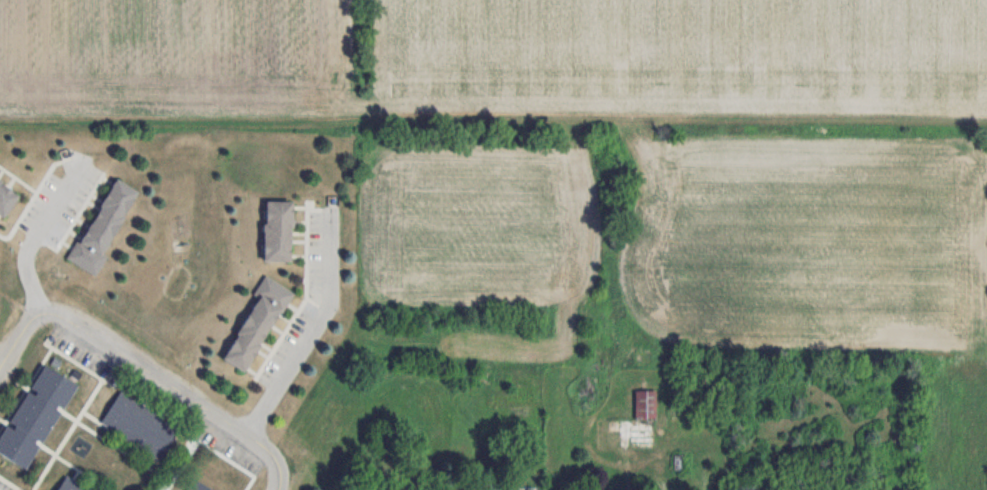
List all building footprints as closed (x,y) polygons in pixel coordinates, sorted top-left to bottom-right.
[(97,275),(107,255),(104,254),(136,189),(112,177),(70,261),(97,275)] [(4,217),(20,194),(0,181),(0,214),(4,217)] [(291,260),(292,200),(264,200),(263,260),(291,260)] [(258,296),(222,359),(245,372),(292,291),(264,275),(254,294),(258,296)] [(29,468),(72,379),(38,363),(0,440),(0,454),(29,468)] [(597,447),(656,447),(656,389),(635,389),(635,418),(597,418),(597,447)] [(158,459),(177,430),(118,392),(100,420),(158,459)] [(191,477),(184,489),(214,489),(191,477)] [(63,478),(57,489),(87,489),(63,478)]
